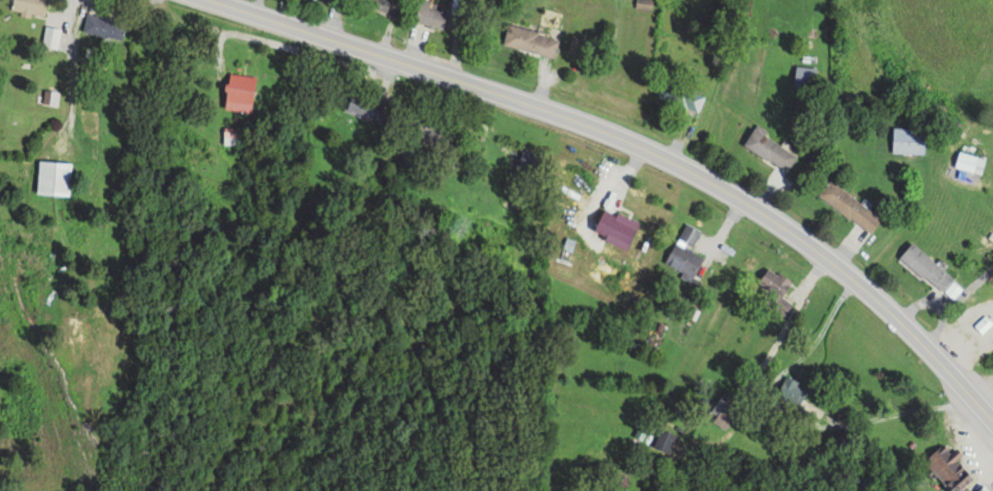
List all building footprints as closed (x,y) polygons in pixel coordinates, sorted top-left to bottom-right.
[(43,18),(47,0),(13,0),(10,11),(43,18)] [(396,18),(402,5),(391,0),(369,0),(367,5),(396,18)] [(447,12),(432,8),(433,2),(427,0),(419,0),(414,22),(442,30),(447,12)] [(121,39),(125,20),(86,13),(82,32),(121,39)] [(559,37),(507,24),(502,45),(554,58),(559,37)] [(58,49),(60,28),(44,26),(42,47),(58,49)] [(224,100),(245,103),(249,76),(227,73),(224,100)] [(701,92),(677,91),(677,108),(701,109),(701,92)] [(345,108),(376,120),(382,105),(352,92),(345,108)] [(924,153),(924,128),(892,128),(892,153),(924,153)] [(223,144),(238,144),(238,129),(223,129),(223,144)] [(796,152),(751,130),(743,148),(788,169),(796,152)] [(983,155),(957,153),(956,169),(982,171),(983,155)] [(36,195),(68,195),(69,162),(37,162),(36,195)] [(818,195),(871,233),(882,217),(829,180),(818,195)] [(642,207),(661,214),(664,207),(645,200),(642,207)] [(699,232),(687,224),(678,237),(691,245),(699,232)] [(911,242),(899,257),(951,300),(963,286),(911,242)] [(702,256),(674,243),(664,264),(693,277),(702,256)] [(790,280),(767,267),(757,284),(781,298),(790,280)] [(992,329),(992,300),(970,323),(985,337),(992,329)] [(808,389),(786,375),(776,391),(798,405),(808,389)] [(710,410),(716,414),(712,420),(724,428),(740,405),(722,392),(710,410)] [(942,444),(923,461),(950,490),(956,490),(974,475),(955,453),(953,455),(942,444)]
